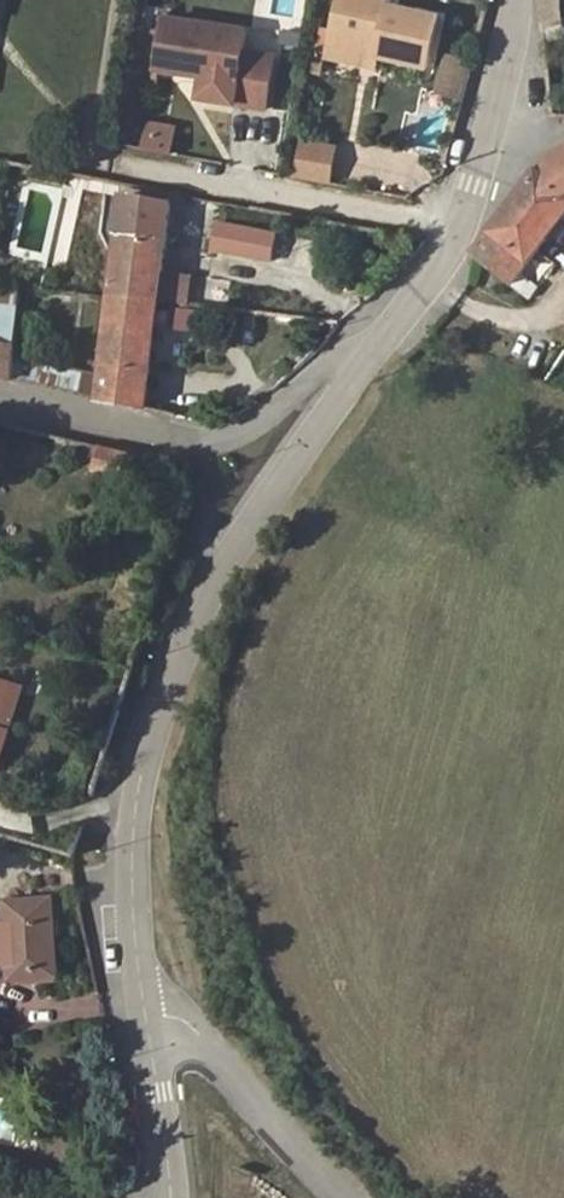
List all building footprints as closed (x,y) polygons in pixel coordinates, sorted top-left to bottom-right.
[(378,0),(343,0),(333,44),(381,55),(380,56),(431,68),(441,21),(393,10),(394,4),(378,0)] [(544,27),(563,25),(563,16),(562,0),(540,0),(544,27)] [(166,20),(168,12),(157,19),(150,70),(157,80),(158,72),(166,20)] [(239,83),(235,105),(268,110),(275,58),(244,54),(248,33),(166,20),(158,72),(204,78),(239,83)] [(333,44),(331,58),(378,68),(380,56),(381,55),(333,44)] [(204,78),(201,100),(235,105),(239,83),(204,78)] [(147,151),(171,155),(175,133),(151,128),(147,151)] [(336,184),(341,144),(303,139),(297,179),(336,184)] [(485,268),(528,315),(538,302),(523,287),(549,254),(556,260),(563,250),(563,238),(561,233),(563,231),(563,171),(532,199),(516,222),(504,244),(485,268)] [(126,195),(112,294),(157,300),(165,241),(170,202),(126,195)] [(276,236),(216,225),(212,250),(272,261),(276,236)] [(165,241),(157,300),(186,304),(190,277),(172,274),(176,243),(165,241)] [(20,292),(0,290),(0,318),(18,319),(20,292)] [(112,294),(101,378),(14,358),(12,381),(78,396),(144,410),(157,300),(112,294)] [(14,358),(18,319),(0,318),(0,378),(12,381),(14,358)] [(129,456),(96,448),(90,472),(123,480),(129,456)] [(0,682),(0,727),(11,685),(0,682)] [(0,727),(0,731),(10,733),(21,688),(11,685),(0,727)] [(10,733),(0,731),(0,774),(10,733)] [(62,983),(56,899),(9,902),(10,924),(0,925),(0,969),(12,968),(12,984),(62,983)]
